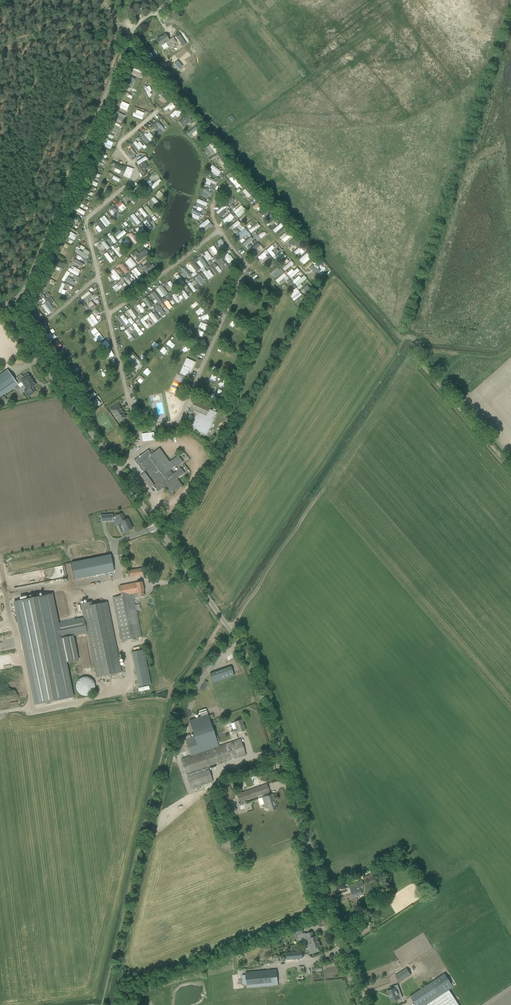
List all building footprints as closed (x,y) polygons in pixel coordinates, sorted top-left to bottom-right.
[(165,34),(157,40),(161,46),(166,43),(170,48),(172,47),(173,48),(175,47),(174,44),(176,43),(177,42),(174,38),(173,37),(169,40),(165,34)] [(176,37),(181,44),(182,46),(186,44),(184,41),(180,35),(176,37)] [(131,72),(140,77),(143,71),(134,67),(131,72)] [(159,95),(165,102),(169,99),(162,92),(159,95)] [(169,109),(170,110),(175,107),(172,102),(162,108),(164,112),(169,109)] [(178,108),(169,116),(172,119),(176,116),(177,117),(182,113),(178,108)] [(134,112),(132,116),(142,120),(145,113),(137,110),(135,113),(134,112)] [(113,119),(123,123),(126,115),(116,111),(113,119)] [(184,127),(191,121),(186,115),(179,121),(184,127)] [(119,128),(120,125),(114,123),(112,129),(120,132),(122,129),(119,128)] [(153,126),(148,131),(156,139),(158,137),(155,133),(157,131),(153,126)] [(192,138),(198,133),(196,131),(199,129),(196,126),(188,133),(192,138)] [(137,139),(133,143),(139,150),(143,146),(137,139)] [(207,146),(211,155),(218,152),(214,143),(207,146)] [(126,152),(131,158),(136,154),(131,148),(126,152)] [(141,163),(147,159),(145,156),(136,162),(144,175),(147,173),(141,163)] [(212,173),(218,177),(221,171),(213,165),(211,168),(214,170),(212,173)] [(127,167),(123,176),(130,179),(133,169),(127,167)] [(113,176),(111,182),(118,185),(121,179),(113,176)] [(205,187),(210,189),(212,183),(216,184),(218,181),(209,178),(205,187)] [(154,188),(162,182),(160,179),(151,185),(154,188)] [(246,189),(243,191),(249,199),(252,197),(246,189)] [(158,209),(162,205),(153,197),(150,201),(158,209)] [(204,214),(208,203),(198,199),(193,210),(204,214)] [(229,215),(231,213),(225,205),(217,211),(221,216),(226,212),(229,215)] [(114,207),(111,209),(118,217),(120,215),(114,207)] [(228,223),(234,218),(231,213),(224,219),(228,223)] [(131,216),(139,226),(135,229),(141,236),(147,232),(133,214),(131,216)] [(100,218),(105,227),(109,224),(104,216),(100,218)] [(199,225),(203,231),(212,224),(208,219),(199,225)] [(93,224),(99,233),(105,229),(99,220),(93,224)] [(238,221),(229,227),(231,231),(241,224),(238,221)] [(258,236),(254,230),(257,228),(255,225),(249,229),(258,241),(267,234),(264,231),(258,236)] [(236,229),(233,231),(241,240),(249,232),(245,228),(240,233),(236,229)] [(135,244),(138,241),(131,232),(127,235),(135,244)] [(279,237),(281,240),(284,238),(285,240),(290,237),(286,232),(279,237)] [(242,244),(245,247),(251,242),(254,244),(256,242),(251,236),(242,244)] [(124,247),(130,241),(126,237),(123,240),(121,239),(118,242),(124,247)] [(104,252),(109,247),(104,241),(98,246),(104,252)] [(276,242),(267,249),(272,257),(281,250),(276,242)] [(258,243),(250,251),(255,256),(263,249),(258,243)] [(210,246),(216,257),(220,255),(214,244),(210,246)] [(114,250),(119,257),(124,254),(118,246),(114,250)] [(136,252),(131,255),(137,263),(150,254),(145,248),(137,254),(136,252)] [(267,258),(265,255),(268,253),(266,250),(257,257),(261,262),(267,258)] [(210,260),(212,258),(207,251),(202,254),(206,260),(208,258),(210,260)] [(110,263),(113,261),(107,252),(104,254),(110,263)] [(228,263),(233,260),(228,253),(223,257),(228,263)] [(128,259),(133,267),(136,265),(130,257),(128,259)] [(200,268),(208,280),(214,276),(209,269),(209,270),(200,257),(197,259),(196,257),(193,259),(195,263),(197,261),(201,267),(200,268)] [(228,266),(221,257),(216,261),(223,270),(228,266)] [(221,272),(214,261),(210,264),(210,265),(216,275),(221,272)] [(312,271),(318,266),(314,261),(308,266),(312,271)] [(148,262),(142,268),(147,274),(155,267),(153,264),(151,265),(148,262)] [(119,266),(120,268),(116,270),(119,275),(123,272),(124,274),(127,273),(121,264),(119,266)] [(74,267),(73,269),(69,267),(68,270),(78,276),(81,270),(74,267)] [(142,277),(136,267),(131,270),(137,280),(142,277)] [(269,273),(273,278),(279,274),(277,272),(279,270),(277,267),(269,273)] [(313,275),(315,278),(324,272),(321,268),(313,275)] [(114,269),(111,272),(113,274),(111,276),(115,282),(121,277),(114,269)] [(76,281),(72,278),(74,275),(67,271),(62,279),(73,286),(76,281)] [(284,273),(275,280),(281,287),(290,280),(284,273)] [(200,274),(195,277),(200,286),(206,283),(200,274)] [(197,290),(193,286),(196,283),(193,279),(187,283),(194,292),(197,290)] [(112,287),(116,292),(123,286),(119,281),(112,287)] [(163,287),(160,289),(166,298),(169,296),(163,287)] [(89,291),(80,298),(84,303),(93,296),(89,291)] [(153,301),(156,306),(162,302),(155,291),(151,293),(155,300),(153,301)] [(41,303),(46,299),(42,293),(36,297),(41,303)] [(164,302),(169,310),(172,307),(167,300),(164,302)] [(91,301),(83,307),(88,313),(96,307),(91,301)] [(42,305),(49,314),(51,312),(45,303),(42,305)] [(141,313),(145,310),(140,303),(136,306),(141,313)] [(162,317),(165,315),(158,305),(156,307),(162,317)] [(133,319),(136,318),(131,309),(128,310),(133,319)] [(156,312),(153,314),(151,312),(149,313),(154,323),(160,319),(156,312)] [(147,329),(152,325),(145,316),(140,320),(147,329)] [(125,317),(122,319),(124,322),(122,323),(126,328),(130,324),(125,317)] [(135,323),(132,325),(140,336),(143,334),(135,323)] [(131,342),(135,339),(128,328),(124,331),(131,342)] [(63,350),(65,348),(60,342),(54,347),(60,355),(64,352),(63,350)] [(167,355),(170,352),(165,347),(162,350),(167,355)] [(141,348),(135,353),(138,356),(144,351),(141,348)] [(129,357),(130,358),(128,360),(133,364),(134,362),(140,367),(142,364),(132,355),(129,357)] [(180,373),(188,377),(195,362),(186,358),(180,373)] [(7,370),(0,375),(0,397),(18,384),(7,370)] [(36,385),(27,373),(22,377),(21,375),(16,378),(19,382),(19,383),(21,381),(24,385),(26,388),(24,389),(24,392),(28,397),(35,392),(33,389),(32,389),(32,388),(36,385)] [(102,387),(107,384),(103,378),(99,382),(102,387)] [(173,383),(170,390),(177,393),(180,386),(173,383)] [(98,399),(91,402),(94,408),(101,405),(98,399)] [(190,409),(197,413),(190,428),(207,436),(217,413),(209,409),(210,407),(194,400),(193,402),(192,401),(190,405),(192,405),(190,409)] [(122,412),(123,411),(118,404),(110,410),(118,422),(126,417),(122,412)] [(168,428),(169,435),(179,434),(178,426),(168,428)] [(142,434),(143,441),(143,442),(155,440),(154,432),(142,434)] [(173,474),(170,470),(175,466),(171,461),(169,462),(159,448),(151,454),(148,450),(136,459),(134,461),(143,474),(141,475),(142,477),(143,477),(146,482),(149,486),(151,485),(157,493),(165,487),(166,489),(165,490),(170,496),(174,493),(183,486),(177,479),(184,473),(180,468),(173,474)] [(175,466),(175,467),(183,462),(178,456),(171,461),(175,466)] [(122,514),(115,517),(119,524),(117,525),(121,534),(125,532),(132,529),(127,519),(125,520),(122,514)] [(112,555),(71,561),(73,578),(114,572),(112,555)] [(129,571),(131,578),(144,575),(143,568),(129,571)] [(144,596),(143,592),(144,591),(142,582),(119,586),(121,596),(113,598),(122,641),(141,637),(132,594),(134,593),(135,598),(138,597),(144,596)] [(52,594),(14,602),(35,705),(73,697),(66,663),(78,660),(73,636),(87,633),(96,677),(122,672),(107,602),(92,605),(92,602),(81,604),(83,618),(58,623),(52,594)] [(131,652),(138,687),(151,684),(144,650),(131,652)] [(213,683),(234,676),(231,666),(210,674),(213,683)] [(76,686),(76,689),(77,690),(78,692),(79,694),(81,695),(83,696),(85,696),(87,696),(89,695),(90,695),(92,693),(93,692),(94,691),(95,689),(95,687),(95,685),(94,683),(93,681),(92,679),(90,678),(88,677),(86,677),(84,677),(82,677),(80,678),(79,679),(78,681),(77,683),(76,685),(76,686)] [(219,746),(206,709),(199,711),(201,717),(189,721),(194,737),(185,740),(190,756),(219,746)] [(231,731),(232,734),(237,733),(238,733),(245,730),(242,720),(231,724),(233,730),(231,731)] [(208,768),(244,756),(246,755),(240,739),(219,746),(190,756),(181,759),(191,789),(196,787),(199,786),(213,782),(208,768)] [(265,794),(270,792),(267,784),(262,786),(236,795),(240,806),(243,804),(242,802),(265,794)] [(234,799),(229,785),(221,787),(225,802),(234,799)] [(274,803),(275,802),(273,794),(258,799),(260,805),(264,804),(266,808),(268,807),(269,811),(276,809),(274,803)] [(363,877),(365,883),(374,880),(371,874),(363,877)] [(363,886),(362,881),(349,885),(353,897),(362,895),(361,890),(364,889),(363,886)] [(300,942),(304,941),(304,940),(308,939),(312,949),(320,947),(317,936),(314,937),(312,932),(306,934),(305,933),(298,935),(300,942)] [(303,958),(302,952),(299,952),(299,948),(294,948),(294,952),(286,953),(287,960),(298,959),(298,961),(303,960),(303,958)] [(395,976),(399,982),(410,975),(406,969),(395,976)] [(272,985),(271,970),(245,972),(247,988),(272,985)] [(445,992),(437,979),(410,997),(416,1004),(459,1004),(449,990),(445,992)] [(400,998),(397,992),(400,991),(397,985),(389,988),(390,990),(387,991),(391,1002),(400,998)]
